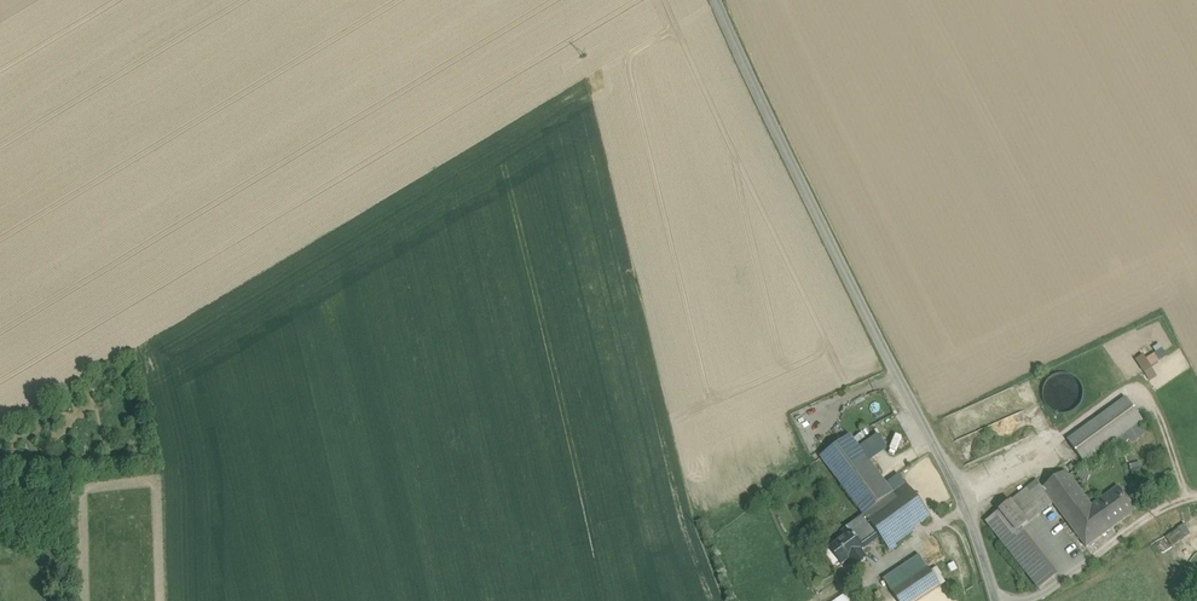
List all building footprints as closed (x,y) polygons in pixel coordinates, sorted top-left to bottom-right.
[(1163,348),(1147,358),(1144,354),(1136,359),(1151,381),(1159,376),(1152,367),(1169,356),(1163,348)] [(1131,394),(1073,438),(1092,463),(1150,419),(1131,394)] [(857,434),(824,456),(864,512),(848,524),(853,531),(834,544),(849,566),(871,551),(867,545),(883,534),(894,549),(939,518),(915,484),(900,495),(857,434)] [(1042,480),(988,522),(1044,593),(1070,573),(1034,527),(1057,509),(1090,552),(1144,510),(1125,486),(1099,507),(1072,472),(1049,489),(1042,480)] [(1171,544),(1191,536),(1187,525),(1166,532),(1171,544)] [(906,600),(918,600),(945,583),(925,553),(890,576),(906,600)]
